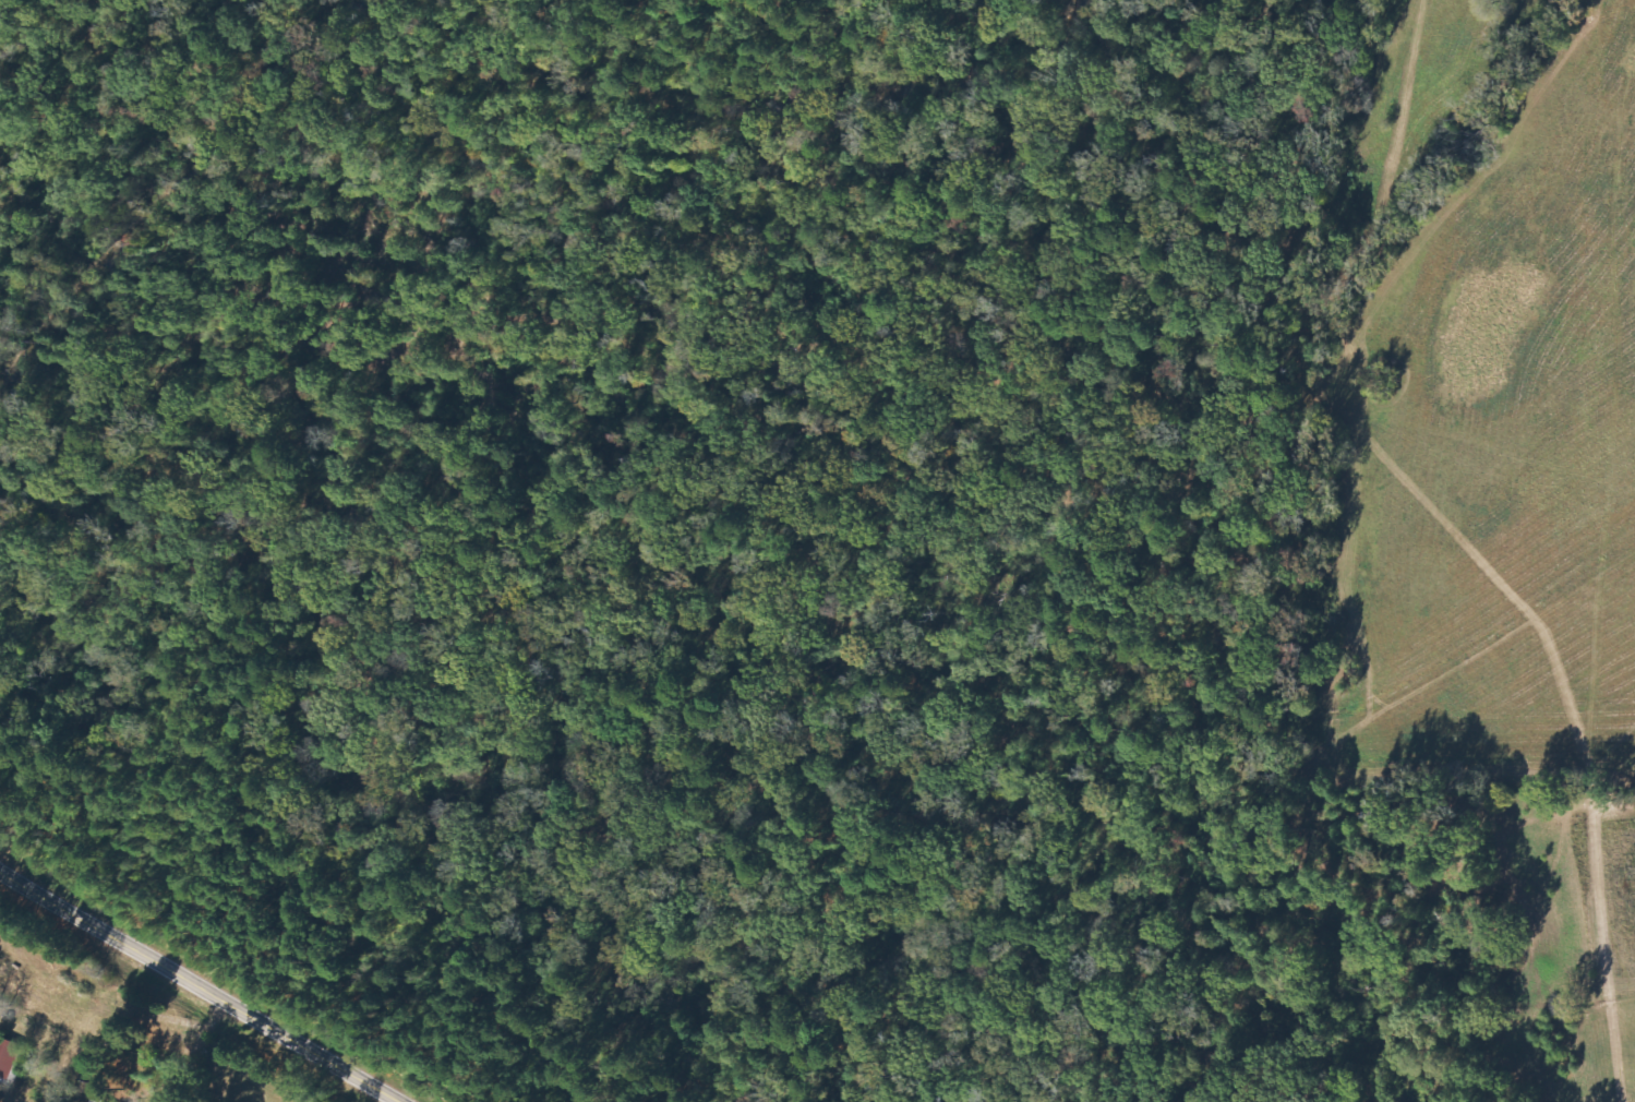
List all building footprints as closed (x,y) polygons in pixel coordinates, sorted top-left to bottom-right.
[(13,1081),(24,1045),(0,1037),(0,1077),(13,1081)]
